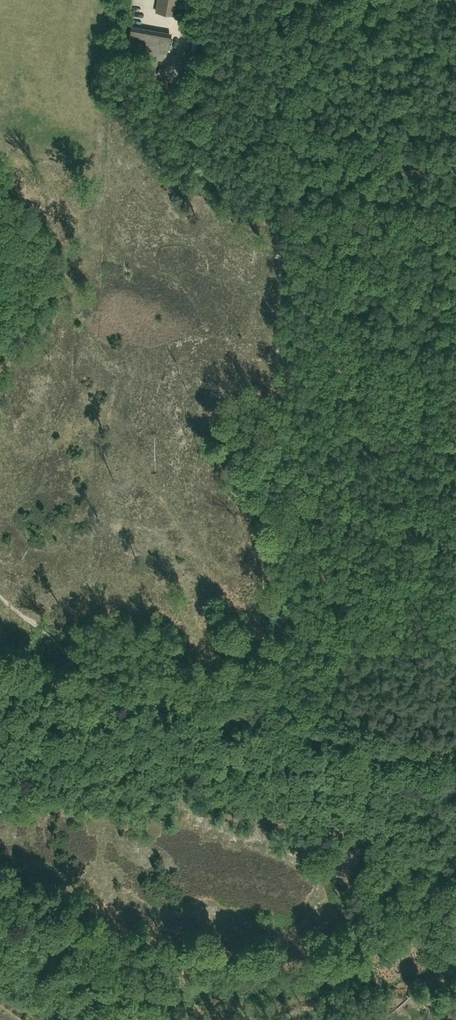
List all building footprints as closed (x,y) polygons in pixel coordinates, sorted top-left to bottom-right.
[(157,11),(175,14),(177,0),(158,0),(157,11)] [(131,29),(129,41),(169,48),(171,36),(131,29)] [(69,1017),(51,1008),(45,1018),(48,1019),(67,1019),(69,1017)]
